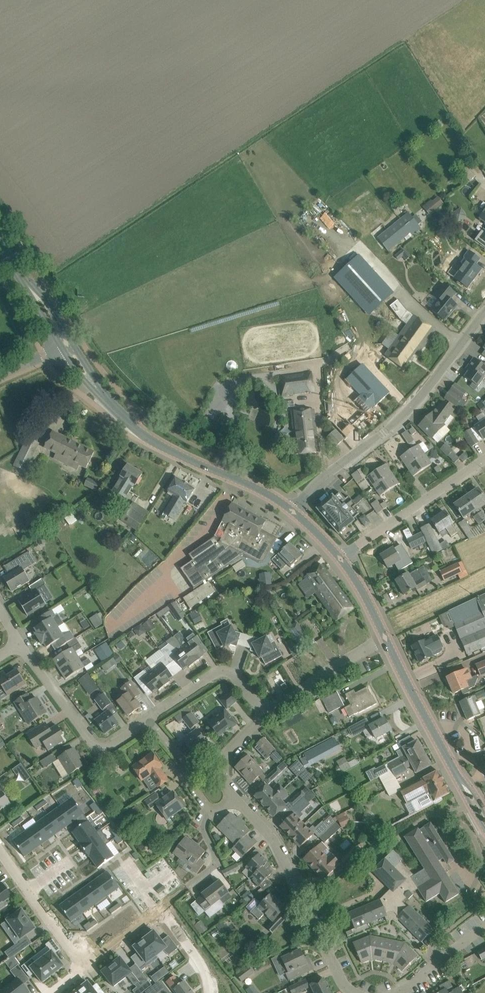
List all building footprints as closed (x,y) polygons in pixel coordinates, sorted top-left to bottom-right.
[(466,166),(460,171),(470,181),(476,176),(466,166)] [(436,195),(423,207),(430,215),(444,204),(436,195)] [(457,221),(466,216),(461,207),(452,212),(457,221)] [(377,237),(389,251),(420,226),(409,212),(377,237)] [(475,240),(484,247),(484,230),(483,228),(475,240)] [(395,256),(399,260),(403,256),(406,260),(412,256),(403,249),(395,256)] [(453,266),(448,273),(460,282),(468,288),(468,287),(467,287),(475,277),(476,277),(482,269),(476,265),(480,259),(471,252),(469,251),(461,262),(458,260),(453,267),(453,266)] [(363,254),(339,275),(370,311),(394,290),(363,254)] [(457,306),(456,304),(450,299),(455,293),(444,284),(435,295),(440,300),(432,310),(445,321),(457,306)] [(389,350),(385,355),(396,363),(404,369),(417,351),(420,353),(436,331),(428,325),(414,315),(408,310),(407,311),(402,318),(408,323),(408,324),(403,330),(400,335),(389,350)] [(468,366),(483,377),(484,373),(484,363),(484,365),(474,358),(468,366)] [(389,393),(383,386),(363,365),(347,380),(362,396),(333,423),(346,438),(355,429),(352,426),(373,407),(374,408),(389,393)] [(483,377),(468,366),(466,369),(469,371),(465,377),(473,383),(471,386),(476,390),(484,378),(482,377),(483,377)] [(313,373),(280,377),(282,396),(315,392),(313,373)] [(455,384),(450,390),(462,399),(467,392),(455,384)] [(442,401),(434,414),(444,424),(454,410),(452,408),(454,404),(457,406),(462,399),(450,390),(445,398),(450,401),(447,405),(442,401)] [(291,411),(296,454),(320,452),(315,409),(291,411)] [(419,425),(432,439),(445,426),(444,424),(434,414),(432,412),(419,425)] [(464,434),(472,447),(479,442),(479,441),(483,439),(484,439),(484,438),(484,420),(475,426),(477,429),(472,432),(471,429),(464,434)] [(344,439),(335,430),(327,437),(336,447),(344,439)] [(407,443),(414,440),(408,430),(401,434),(407,443)] [(52,431),(44,448),(68,459),(65,464),(77,470),(80,465),(86,468),(94,452),(52,431)] [(14,466),(26,471),(39,443),(28,438),(14,466)] [(401,457),(408,467),(426,455),(419,444),(401,457)] [(453,451),(446,444),(441,448),(449,456),(453,451)] [(408,467),(413,476),(432,464),(426,455),(408,467)] [(368,476),(375,487),(393,475),(386,464),(368,476)] [(122,477),(114,491),(125,498),(134,484),(136,485),(137,483),(142,474),(128,465),(121,476),(122,477)] [(375,487),(381,496),(399,483),(393,475),(375,487)] [(168,492),(174,496),(164,513),(174,520),(185,502),(187,503),(196,489),(177,477),(168,492)] [(85,485),(97,491),(100,484),(88,478),(85,485)] [(483,511),(481,513),(478,508),(484,503),(484,498),(478,489),(467,497),(484,522),(484,521),(484,515),(483,511)] [(318,509),(339,534),(354,521),(353,519),(359,514),(353,508),(356,505),(349,496),(346,499),(340,492),(334,497),(333,496),(318,509)] [(464,518),(473,511),(476,516),(475,517),(479,524),(480,525),(484,522),(467,497),(455,505),(464,518)] [(134,502),(126,514),(140,524),(141,524),(149,512),(148,512),(134,502)] [(242,556),(262,519),(232,503),(223,521),(224,521),(220,528),(226,532),(221,542),(221,541),(218,543),(214,537),(189,555),(193,560),(180,569),(194,589),(242,556)] [(453,523),(451,520),(445,511),(432,521),(440,533),(446,528),(452,536),(458,532),(452,524),(453,523)] [(371,513),(359,517),(362,526),(374,521),(371,513)] [(266,521),(262,519),(242,556),(248,559),(249,557),(259,563),(265,562),(277,538),(261,530),(266,521)] [(470,540),(484,533),(484,524),(484,522),(480,525),(479,524),(472,529),(465,520),(459,524),(470,540)] [(443,550),(430,524),(421,528),(434,554),(443,550)] [(426,541),(422,532),(408,539),(412,548),(426,541)] [(278,555),(273,560),(282,570),(288,564),(291,567),(302,556),(290,544),(278,555)] [(404,552),(404,551),(401,545),(394,549),(394,548),(381,556),(388,568),(400,560),(398,556),(404,552)] [(31,566),(30,563),(24,555),(9,564),(11,564),(16,572),(5,578),(12,591),(30,581),(23,571),(31,566)] [(469,576),(460,558),(439,568),(445,581),(458,575),(460,580),(469,576)] [(304,578),(336,621),(354,608),(322,564),(304,578)] [(396,581),(404,595),(416,588),(418,590),(427,585),(418,569),(409,574),(409,573),(396,581)] [(270,573),(259,573),(259,584),(271,584),(270,573)] [(33,592),(18,601),(28,616),(47,604),(46,603),(53,598),(45,585),(46,584),(42,579),(30,587),(33,592)] [(209,581),(184,598),(190,608),(216,592),(209,581)] [(467,654),(484,647),(484,594),(449,611),(466,653),(467,654)] [(168,606),(162,611),(164,615),(171,610),(175,617),(182,612),(175,601),(168,606)] [(42,625),(35,629),(38,633),(36,634),(39,639),(53,630),(59,626),(64,623),(58,615),(56,616),(52,611),(52,610),(38,619),(42,625)] [(97,614),(90,618),(94,627),(101,624),(97,614)] [(80,623),(85,629),(90,626),(86,619),(80,623)] [(297,621),(287,627),(297,645),(307,639),(297,621)] [(53,630),(39,639),(43,644),(44,643),(47,648),(57,641),(61,647),(67,643),(74,639),(70,632),(65,623),(64,624),(64,623),(59,626),(53,630)] [(235,631),(232,626),(225,630),(222,625),(208,633),(217,650),(224,646),(225,648),(230,645),(237,647),(241,633),(235,631)] [(181,632),(175,636),(180,644),(183,648),(195,664),(200,659),(199,658),(204,655),(196,644),(201,640),(195,632),(186,639),(181,632)] [(425,640),(412,647),(420,663),(441,653),(443,650),(443,647),(437,635),(426,641),(425,640)] [(164,655),(171,663),(176,659),(184,670),(188,667),(189,668),(195,664),(183,648),(180,644),(175,636),(173,638),(172,637),(159,647),(161,650),(164,655)] [(270,644),(267,637),(261,640),(255,637),(251,651),(257,653),(260,658),(262,657),(266,665),(283,656),(275,641),(270,644)] [(54,659),(60,669),(79,658),(75,652),(82,648),(80,643),(54,659)] [(106,643),(95,650),(102,662),(113,655),(106,643)] [(294,643),(289,646),(292,653),(297,650),(294,643)] [(150,666),(153,671),(165,687),(170,682),(169,681),(174,678),(166,667),(171,663),(164,655),(150,666)] [(469,659),(471,666),(482,661),(479,655),(469,659)] [(60,669),(66,679),(85,667),(92,663),(89,658),(82,663),(79,658),(60,669)] [(113,658),(108,663),(111,668),(117,663),(113,658)] [(476,665),(481,676),(484,674),(484,661),(476,665)] [(461,690),(463,695),(470,692),(469,689),(475,687),(478,678),(477,675),(471,678),(467,669),(447,678),(454,693),(461,690)] [(0,674),(0,701),(11,694),(26,684),(17,670),(7,676),(4,671),(0,674)] [(165,687),(153,671),(148,674),(144,671),(134,678),(141,686),(146,682),(154,693),(158,690),(159,691),(165,687)] [(88,674),(79,681),(85,690),(88,687),(92,693),(99,688),(88,674)] [(140,694),(134,686),(131,681),(122,688),(127,695),(117,702),(128,716),(141,706),(135,698),(140,694)] [(348,699),(351,705),(345,708),(350,717),(356,714),(359,712),(359,713),(377,704),(374,698),(373,699),(372,697),(367,687),(356,693),(354,690),(346,695),(347,698),(346,699),(347,700),(348,699)] [(483,698),(481,691),(475,694),(478,700),(483,698)] [(237,700),(231,693),(230,692),(220,700),(227,709),(237,700)] [(344,705),(338,692),(323,700),(330,713),(344,705)] [(112,703),(104,693),(95,700),(105,714),(95,721),(105,734),(118,723),(106,707),(112,703)] [(15,702),(29,724),(47,713),(37,698),(32,701),(27,694),(15,702)] [(460,702),(468,720),(480,715),(472,696),(460,702)] [(237,724),(231,716),(225,709),(208,723),(219,736),(235,723),(236,724),(237,724)] [(185,717),(182,719),(193,733),(184,740),(194,753),(207,742),(194,727),(200,722),(192,712),(185,717)] [(370,726),(371,728),(363,732),(367,739),(374,735),(376,738),(391,730),(385,718),(370,726)] [(27,734),(36,748),(44,743),(48,750),(64,741),(59,734),(62,732),(57,725),(50,730),(46,723),(27,734)] [(256,748),(266,760),(272,755),(270,753),(275,749),(264,738),(258,744),(258,745),(256,748)] [(299,757),(305,769),(341,750),(335,738),(299,757)] [(404,748),(397,752),(400,758),(397,760),(400,766),(424,753),(418,741),(404,748)] [(59,758),(69,775),(83,766),(76,755),(78,754),(74,748),(59,758)] [(40,761),(45,768),(57,760),(53,753),(40,761)] [(133,767),(142,780),(150,775),(158,787),(168,780),(160,768),(162,767),(153,753),(133,767)] [(400,766),(397,760),(389,764),(396,778),(409,771),(407,769),(413,766),(417,773),(431,765),(424,753),(400,766)] [(264,772),(249,756),(236,768),(251,784),(260,776),(263,773),(264,772)] [(359,764),(357,758),(346,762),(345,757),(336,760),(341,772),(359,764)] [(298,759),(289,766),(302,784),(311,778),(298,759)] [(266,777),(264,779),(268,784),(288,766),(283,761),(277,767),(266,777)] [(21,764),(13,769),(17,775),(19,773),(25,769),(21,764)] [(374,771),(378,778),(388,772),(385,765),(374,771)] [(400,790),(407,803),(416,799),(422,810),(434,803),(435,804),(443,800),(442,797),(450,793),(438,770),(400,790)] [(255,796),(265,806),(283,789),(278,784),(272,790),(267,785),(255,796)] [(3,808),(5,810),(11,805),(7,798),(8,797),(0,785),(0,811),(3,808)] [(289,803),(293,807),(304,797),(310,791),(307,788),(303,791),(302,791),(289,803)] [(265,806),(274,817),(286,806),(281,800),(288,794),(283,789),(265,806)] [(145,801),(151,809),(156,805),(166,820),(186,806),(181,799),(179,800),(173,792),(162,800),(157,793),(145,801)] [(287,821),(281,826),(291,837),(304,824),(299,819),(304,815),(302,813),(311,804),(309,803),(304,797),(293,807),(283,817),(287,821)] [(72,798),(60,806),(71,823),(77,819),(81,825),(88,821),(72,798)] [(94,812),(96,810),(99,808),(95,802),(90,806),(94,812)] [(60,806),(48,815),(60,831),(71,823),(60,806)] [(245,823),(240,818),(238,819),(231,813),(217,827),(236,845),(233,848),(242,858),(258,842),(255,839),(253,841),(247,835),(250,831),(243,824),(245,823)] [(48,815),(36,823),(48,839),(60,831),(48,815)] [(338,819),(342,828),(351,824),(347,815),(338,819)] [(97,833),(88,821),(81,825),(72,832),(80,844),(97,833)] [(291,837),(300,847),(315,833),(319,838),(320,837),(329,828),(323,822),(316,828),(314,826),(310,830),(304,824),(291,837)] [(336,822),(329,828),(320,837),(325,843),(341,828),(336,822)] [(418,829),(405,837),(425,869),(414,876),(411,878),(426,902),(440,893),(446,903),(460,894),(439,861),(443,858),(446,863),(454,859),(431,822),(424,827),(419,830),(418,829)] [(36,823),(25,831),(37,848),(48,839),(36,823)] [(25,831),(13,840),(25,856),(37,848),(25,831)] [(105,844),(97,833),(80,844),(89,856),(105,844)] [(124,841),(119,835),(116,838),(114,839),(119,845),(124,841)] [(177,862),(180,864),(195,844),(186,837),(173,853),(180,858),(177,862)] [(159,848),(165,853),(173,842),(167,838),(159,848)] [(342,850),(350,844),(347,840),(339,846),(342,850)] [(305,859),(314,869),(327,858),(322,853),(327,849),(322,843),(305,859)] [(114,856),(105,844),(89,856),(97,868),(114,856)] [(180,864),(184,867),(186,863),(193,868),(191,870),(197,874),(205,863),(200,859),(205,852),(195,844),(180,864)] [(267,863),(268,862),(260,854),(261,853),(257,848),(245,861),(248,864),(246,867),(254,874),(254,875),(266,862),(267,863)] [(341,861),(346,867),(363,852),(360,848),(355,852),(353,850),(341,861)] [(314,869),(324,880),(341,864),(336,859),(331,854),(327,858),(314,869)] [(395,891),(400,894),(399,896),(382,903),(387,915),(385,916),(387,921),(390,920),(394,921),(396,923),(399,919),(397,917),(407,907),(402,902),(407,897),(409,899),(413,895),(411,893),(418,889),(411,878),(414,876),(400,862),(394,867),(386,859),(373,871),(394,893),(395,891)] [(268,868),(270,866),(266,862),(254,875),(254,874),(250,878),(259,886),(273,873),(268,868)] [(222,871),(225,877),(240,869),(237,864),(222,871)] [(119,886),(108,870),(96,879),(107,895),(119,886)] [(96,903),(107,895),(96,879),(84,887),(96,903)] [(210,886),(220,900),(229,893),(220,880),(217,883),(216,881),(210,886)] [(7,904),(5,901),(12,896),(7,889),(8,888),(5,883),(4,884),(3,883),(0,885),(0,909),(7,904)] [(203,896),(197,900),(210,918),(226,906),(220,900),(210,886),(204,890),(205,892),(202,894),(203,896)] [(84,912),(96,903),(84,887),(73,895),(84,912)] [(247,902),(256,895),(252,889),(242,896),(247,902)] [(258,907),(257,906),(251,912),(259,920),(265,914),(273,921),(267,927),(273,932),(284,921),(278,916),(286,908),(272,894),(265,900),(258,907)] [(72,920),(84,912),(73,895),(61,904),(72,920)] [(381,900),(351,912),(349,913),(355,929),(361,926),(385,916),(387,915),(382,903),(381,900)] [(434,930),(414,910),(409,905),(407,907),(397,917),(399,919),(422,942),(434,930)] [(224,914),(226,918),(236,910),(234,907),(224,914)] [(7,920),(21,939),(35,929),(22,910),(7,920)] [(195,926),(201,934),(202,934),(208,930),(201,921),(198,924),(195,926)] [(88,931),(93,927),(91,923),(90,922),(84,926),(88,931)] [(144,939),(157,956),(163,951),(169,955),(179,948),(169,936),(162,941),(154,931),(144,939)] [(364,939),(365,942),(355,946),(362,963),(372,958),(370,936),(364,939)] [(372,958),(383,960),(387,943),(376,941),(377,937),(370,936),(372,958)] [(425,942),(428,946),(433,943),(429,938),(425,942)] [(144,939),(134,947),(138,952),(131,958),(136,964),(141,971),(159,958),(157,956),(144,939)] [(54,954),(59,950),(52,940),(46,945),(47,947),(38,954),(53,974),(64,966),(54,954)] [(398,945),(387,943),(383,960),(395,963),(405,943),(398,942),(398,945)] [(10,959),(23,950),(18,943),(5,952),(10,959)] [(408,951),(410,948),(405,943),(395,963),(403,971),(416,958),(408,951)] [(283,958),(289,971),(286,973),(290,980),(314,969),(310,962),(307,963),(300,949),(283,958)] [(35,973),(42,983),(53,974),(38,954),(22,966),(30,977),(30,976),(35,973)] [(148,981),(149,981),(141,971),(136,964),(135,964),(136,965),(130,970),(120,958),(114,963),(113,962),(108,966),(109,967),(102,972),(114,987),(128,976),(135,984),(138,982),(141,985),(148,980),(148,981)] [(18,966),(11,971),(18,979),(0,992),(29,992),(23,985),(29,980),(18,966)] [(237,975),(242,982),(254,973),(248,966),(237,975)] [(165,967),(159,971),(164,977),(169,973),(165,967)] [(166,983),(172,991),(174,990),(175,992),(192,992),(184,982),(180,985),(174,977),(166,983)] [(324,978),(311,985),(314,992),(331,992),(324,978)] [(292,992),(298,992),(310,987),(306,980),(289,988),(292,992)] [(76,991),(78,992),(96,992),(88,982),(76,991)] [(448,992),(462,992),(460,988),(453,992),(452,989),(448,982),(444,984),(448,992)] [(245,990),(247,992),(259,992),(252,984),(245,990)] [(444,984),(442,985),(443,986),(440,988),(443,992),(440,992),(448,992),(444,984)]
